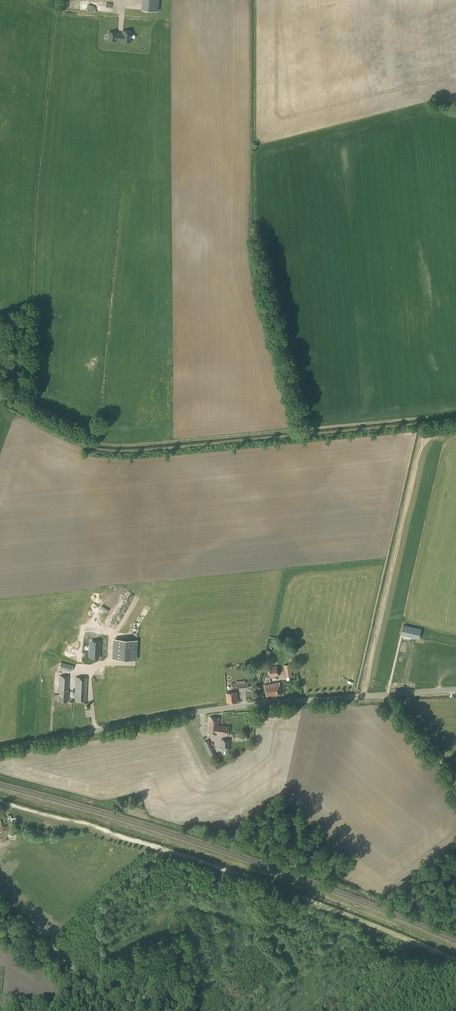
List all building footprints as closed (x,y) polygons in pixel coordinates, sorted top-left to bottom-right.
[(141,10),(158,11),(159,0),(142,0),(141,10)] [(109,32),(108,40),(116,41),(116,40),(122,40),(122,41),(130,42),(131,31),(123,31),(122,34),(121,34),(121,33),(119,33),(119,34),(116,34),(116,32),(109,32)] [(130,614),(135,609),(131,605),(126,610),(130,614)] [(147,605),(140,616),(146,619),(152,608),(147,605)] [(421,629),(403,625),(401,635),(419,639),(421,629)] [(65,641),(57,636),(47,650),(55,655),(65,641)] [(272,651),(274,637),(269,636),(266,649),(265,657),(264,661),(267,662),(267,661),(269,661),(269,658),(270,658),(271,651),(272,651)] [(136,660),(137,640),(117,638),(116,659),(136,660)] [(99,658),(100,644),(90,644),(89,657),(99,658)] [(72,672),(73,665),(61,662),(59,668),(72,672)] [(283,665),(285,677),(295,676),(293,664),(283,665)] [(270,677),(279,675),(277,666),(268,667),(270,677)] [(68,702),(69,676),(60,675),(59,701),(68,702)] [(86,701),(87,677),(76,677),(75,701),(86,701)] [(276,695),(281,694),(280,682),(265,685),(267,696),(272,695),(272,696),(276,695)] [(227,702),(238,701),(237,692),(226,693),(227,702)] [(227,726),(219,726),(220,718),(210,717),(208,733),(219,734),(219,733),(226,734),(227,726)] [(230,750),(230,740),(222,739),(221,749),(230,750)]
